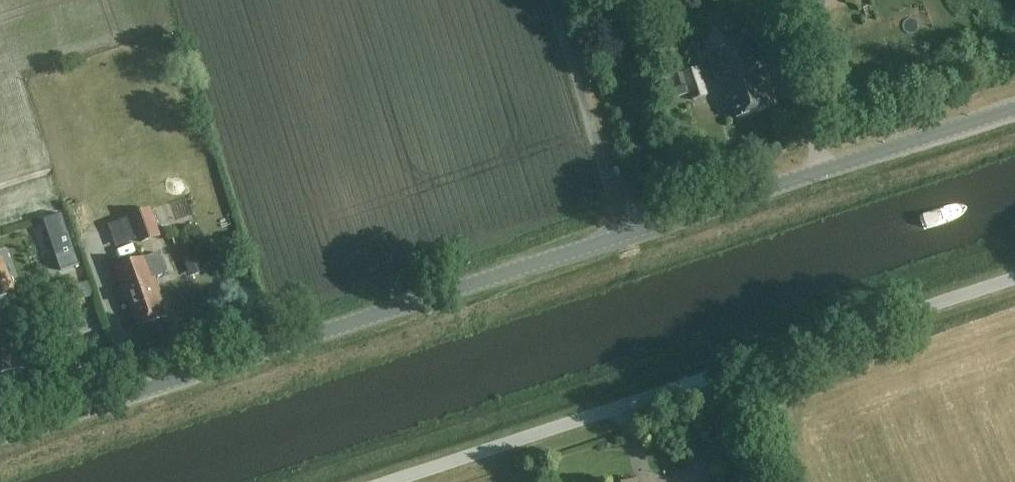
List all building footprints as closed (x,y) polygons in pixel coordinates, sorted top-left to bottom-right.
[(777,106),(755,40),(710,55),(722,92),(725,91),(728,100),(731,99),(738,119),(777,106)] [(629,66),(623,49),(609,54),(615,71),(629,66)] [(708,96),(699,68),(681,74),(685,87),(670,92),(673,100),(688,95),(690,102),(708,96)] [(670,88),(666,75),(656,78),(660,91),(670,88)] [(160,237),(150,210),(131,217),(141,244),(160,237)] [(3,257),(0,258),(0,295),(15,290),(3,257)] [(159,293),(147,258),(114,270),(126,302),(128,301),(137,327),(166,317),(158,293),(159,293)] [(63,284),(69,308),(88,303),(82,279),(63,284)] [(4,323),(0,324),(0,376),(19,369),(4,323)]
